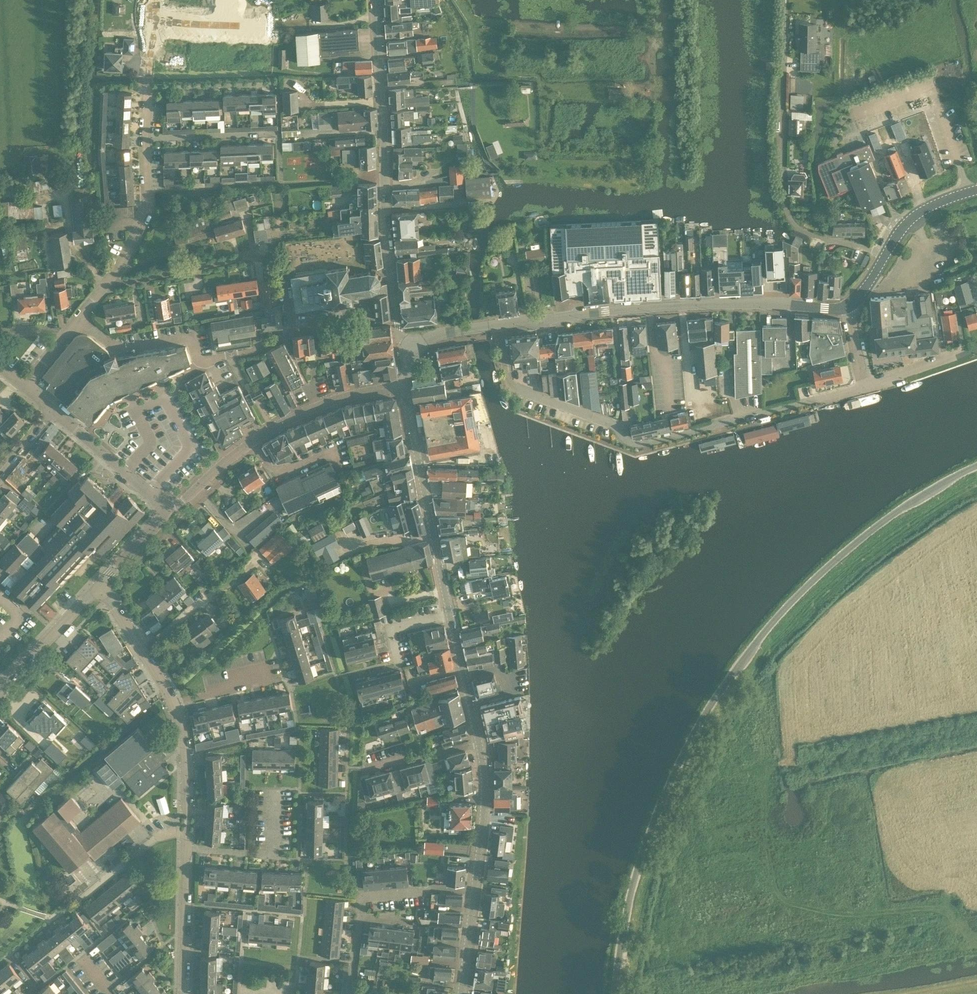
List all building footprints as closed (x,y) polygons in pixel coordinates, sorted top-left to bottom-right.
[(129,8),(141,9),(141,0),(129,0),(129,8)] [(158,10),(171,10),(171,0),(158,0),(158,10)] [(180,4),(186,5),(186,11),(196,12),(196,0),(180,0),(180,4)] [(196,12),(205,12),(205,5),(212,6),(212,0),(196,0),(196,12)] [(237,7),(244,7),(243,14),(253,14),(253,0),(237,0),(237,7)] [(253,14),(262,15),(263,8),(269,8),(270,0),(253,0),(253,14)] [(406,2),(384,4),(385,19),(392,18),(393,24),(411,22),(411,16),(398,17),(397,7),(400,7),(400,13),(411,12),(411,7),(406,7),(406,2)] [(327,3),(311,4),(312,20),(329,19),(327,3)] [(436,13),(442,11),(439,5),(433,7),(436,13)] [(393,24),(385,24),(386,36),(412,34),(412,28),(416,27),(415,22),(411,22),(393,24)] [(799,34),(799,40),(799,50),(807,50),(807,62),(820,63),(820,50),(816,50),(816,24),(799,24),(799,34)] [(348,50),(359,50),(358,30),(336,30),(318,32),(296,34),(298,63),(320,62),(320,55),(348,54),(348,50)] [(166,41),(165,62),(173,62),(173,55),(182,55),(183,35),(173,35),(173,41),(166,41)] [(183,35),(182,55),(190,55),(190,63),(198,64),(199,42),(192,42),(192,35),(183,35)] [(201,42),(200,64),(208,64),(209,56),(217,57),(218,37),(208,36),(208,43),(201,42)] [(218,37),(217,57),(225,57),(225,65),(233,65),(234,44),(227,44),(227,37),(218,37)] [(237,44),(236,65),(243,66),(244,58),(252,58),(253,38),(244,38),(243,44),(237,44)] [(253,38),(252,58),(261,59),(260,66),(268,67),(269,46),(262,45),(263,39),(253,38)] [(432,38),(416,40),(416,45),(417,51),(433,49),(438,48),(437,38),(432,38)] [(104,42),(104,52),(107,52),(106,68),(107,68),(107,69),(114,69),(114,68),(123,69),(123,62),(124,62),(124,56),(123,56),(124,53),(133,53),(133,39),(124,39),(124,43),(104,42)] [(416,40),(387,42),(388,54),(407,52),(417,51),(416,45),(416,40)] [(433,52),(423,54),(424,65),(435,64),(433,52)] [(388,59),(389,71),(405,70),(405,66),(407,66),(407,65),(415,64),(414,60),(414,56),(404,57),(388,59)] [(372,72),(372,61),(344,62),(344,68),(356,68),(356,73),(372,72)] [(423,72),(418,70),(387,74),(389,85),(411,83),(410,76),(423,75),(423,72)] [(372,75),(338,77),(338,87),(352,87),(352,82),(358,82),(359,95),(373,95),(372,75)] [(521,84),(521,92),(527,92),(530,93),(531,85),(528,85),(521,84)] [(609,88),(608,98),(624,99),(625,89),(609,88)] [(389,90),(390,107),(429,104),(428,97),(407,98),(406,89),(389,90)] [(284,111),(298,111),(297,91),(283,91),(284,111)] [(118,105),(132,106),(133,93),(119,92),(118,105)] [(264,108),(264,112),(277,112),(277,93),(264,94),(264,108)] [(238,109),(251,108),(250,94),(237,95),(238,109)] [(264,108),(264,94),(250,94),(251,108),(264,108)] [(237,95),(224,95),(225,109),(233,109),(233,113),(238,113),(238,109),(237,95)] [(206,100),(193,101),(193,114),(193,119),(207,118),(206,100)] [(220,100),(206,100),(207,118),(220,118),(220,114),(220,100)] [(180,101),(167,102),(167,115),(181,114),(180,101)] [(193,101),(180,101),(181,114),(193,114),(193,101)] [(132,119),(132,106),(118,105),(118,118),(132,119)] [(377,108),(365,109),(366,129),(379,128),(377,108)] [(340,131),(366,129),(365,109),(338,111),(340,131)] [(404,127),(404,126),(404,120),(413,120),(413,111),(392,112),(392,127),(404,127)] [(331,112),(312,113),(312,123),(313,128),(319,128),(319,129),(333,128),(332,123),(332,117),(331,112)] [(298,115),(282,116),(282,131),(299,130),(298,115)] [(131,132),(132,119),(118,118),(117,131),(131,132)] [(802,135),(802,119),(790,118),(790,135),(802,135)] [(899,122),(892,125),(898,140),(905,137),(899,122)] [(410,126),(404,126),(404,127),(392,127),(392,135),(427,134),(427,130),(411,131),(410,126)] [(130,144),(131,132),(117,131),(116,144),(130,144)] [(881,147),(875,133),(870,135),(875,149),(881,147)] [(411,143),(411,142),(421,142),(426,140),(431,140),(431,134),(427,134),(392,135),(393,144),(411,143)] [(462,135),(454,135),(454,143),(462,143),(462,135)] [(336,138),(329,138),(329,149),(329,150),(331,150),(344,149),(344,146),(355,145),(355,148),(359,147),(359,145),(365,144),(365,136),(336,138)] [(282,142),(283,151),(311,150),(311,141),(282,142)] [(912,153),(921,175),(934,170),(931,162),(933,161),(925,141),(914,146),(916,151),(912,153)] [(261,158),(260,144),(247,145),(247,158),(247,163),(261,162),(261,158)] [(274,157),(273,144),(260,144),(261,158),(274,157)] [(458,153),(467,152),(467,144),(458,144),(458,153)] [(881,201),(885,199),(869,160),(875,158),(869,144),(818,164),(819,170),(821,175),(828,196),(850,188),(849,187),(853,185),(863,208),(869,205),(873,215),(885,210),(881,201)] [(235,159),(234,145),(221,146),(221,159),(235,159)] [(247,158),(247,145),(234,145),(235,159),(235,165),(241,165),(241,159),(247,158)] [(890,168),(893,176),(904,171),(894,145),(888,148),(890,153),(884,155),(887,161),(885,162),(888,169),(890,168)] [(360,157),(376,156),(376,146),(360,146),(360,157)] [(421,160),(421,148),(393,148),(393,167),(400,167),(400,170),(412,170),(412,169),(412,164),(416,164),(416,160),(421,160)] [(118,164),(132,163),(131,149),(117,150),(118,164)] [(179,164),(191,164),(191,150),(178,151),(178,164),(179,164)] [(199,168),(205,168),(204,150),(191,150),(191,164),(198,163),(199,168)] [(210,168),(210,163),(217,163),(217,150),(204,150),(205,168),(210,168)] [(165,151),(165,165),(173,164),(173,169),(179,169),(179,164),(178,164),(178,151),(165,151)] [(361,168),(377,167),(376,156),(360,157),(361,168)] [(133,176),(132,163),(118,164),(119,177),(133,176)] [(462,165),(450,166),(451,183),(463,182),(462,165)] [(416,169),(412,169),(412,170),(400,170),(400,167),(393,167),(393,178),(412,178),(412,175),(416,175),(416,169)] [(791,180),(788,180),(788,194),(802,194),(802,182),(805,182),(805,177),(803,174),(793,174),(791,177),(791,180)] [(134,189),(133,176),(119,177),(120,190),(134,189)] [(489,176),(465,179),(465,183),(466,183),(467,199),(491,196),(489,176)] [(6,196),(38,191),(38,194),(50,192),(48,184),(42,185),(42,181),(4,188),(6,196)] [(377,206),(377,193),(377,183),(369,184),(368,181),(364,182),(364,184),(359,184),(359,202),(350,203),(351,207),(351,208),(354,208),(362,208),(363,206),(377,206)] [(343,185),(330,186),(330,194),(332,194),(332,196),(342,195),(342,193),(344,193),(343,185)] [(440,201),(454,200),(453,185),(439,186),(440,201)] [(419,189),(420,204),(437,201),(437,195),(437,190),(437,187),(421,189),(419,189)] [(135,202),(134,189),(120,190),(121,203),(135,202)] [(420,204),(419,189),(405,190),(405,205),(420,204)] [(405,190),(392,190),(393,203),(395,205),(405,205),(405,190)] [(89,195),(71,197),(75,230),(73,230),(75,243),(94,241),(93,238),(96,238),(95,228),(93,228),(89,195)] [(247,196),(235,200),(238,211),(250,208),(247,196)] [(230,210),(236,208),(235,201),(234,199),(222,202),(225,209),(225,211),(227,218),(232,217),(230,210)] [(2,215),(10,215),(10,217),(33,217),(33,219),(43,218),(42,206),(33,206),(33,201),(2,201),(2,215)] [(55,216),(63,215),(63,203),(54,204),(55,216)] [(298,205),(290,206),(290,214),(298,213),(298,205)] [(378,236),(377,206),(363,206),(362,208),(354,208),(351,208),(351,207),(341,208),(341,221),(332,222),(334,235),(361,232),(362,237),(378,236)] [(227,218),(225,211),(225,209),(219,211),(222,220),(227,218)] [(394,214),(392,217),(394,238),(419,237),(417,215),(419,215),(419,212),(394,214)] [(181,227),(172,230),(177,245),(212,235),(207,216),(190,220),(190,219),(180,222),(181,227)] [(232,236),(246,232),(242,219),(228,223),(232,236)] [(662,296),(660,268),(658,222),(658,220),(643,221),(550,225),(552,271),(555,297),(562,296),(569,295),(569,293),(584,292),(585,302),(610,299),(610,298),(615,297),(615,298),(626,298),(626,296),(631,296),(631,298),(643,297),(643,296),(647,295),(647,297),(662,296)] [(218,240),(232,236),(228,223),(215,227),(218,240)] [(832,235),(864,235),(864,223),(834,223),(832,235)] [(256,243),(268,241),(266,228),(254,230),(256,243)] [(24,229),(10,232),(13,250),(17,249),(18,261),(29,259),(27,248),(24,229)] [(49,268),(72,264),(67,232),(44,236),(49,268)] [(727,258),(727,234),(712,234),(712,235),(712,246),(713,258),(727,258)] [(791,256),(789,256),(790,276),(800,276),(800,263),(799,263),(798,247),(803,237),(797,234),(791,244),(791,256)] [(684,237),(685,249),(693,248),(693,237),(684,237)] [(403,239),(394,240),(395,253),(418,251),(419,258),(425,257),(436,256),(435,249),(434,244),(418,246),(417,239),(403,239)] [(791,243),(782,240),(782,243),(783,245),(783,248),(786,248),(787,256),(789,256),(791,256),(791,244),(791,243)] [(371,255),(382,254),(380,241),(364,243),(365,255),(367,254),(368,260),(371,259),(371,255)] [(764,247),(767,279),(785,277),(783,248),(783,245),(764,247)] [(448,247),(435,249),(436,256),(448,254),(448,253),(448,247)] [(528,262),(546,259),(544,248),(526,251),(528,262)] [(677,250),(664,250),(665,269),(665,296),(675,295),(675,274),(675,269),(678,269),(677,250)] [(383,266),(382,254),(371,255),(371,259),(368,260),(364,260),(365,263),(372,267),(383,266)] [(419,258),(396,260),(397,269),(399,268),(399,270),(397,270),(398,279),(423,276),(422,270),(420,270),(420,269),(419,258)] [(753,292),(752,268),(751,262),(751,259),(743,260),(744,268),(744,278),(743,279),(739,279),(740,292),(753,292)] [(728,270),(726,270),(727,281),(728,281),(729,293),(740,293),(740,292),(739,279),(743,279),(743,268),(743,260),(727,261),(727,264),(728,269),(728,270)] [(763,291),(761,261),(751,262),(752,268),(753,292),(763,292),(763,291)] [(728,270),(728,269),(727,269),(727,264),(718,265),(720,294),(729,293),(728,281),(727,281),(726,270),(728,270)] [(312,273),(291,276),(296,310),(332,305),(332,307),(352,304),(352,302),(358,301),(358,297),(359,297),(359,295),(365,294),(365,296),(366,295),(366,294),(371,293),(372,293),(372,295),(373,295),(373,293),(377,290),(378,292),(380,291),(379,290),(381,285),(382,286),(382,284),(381,283),(380,279),(382,278),(381,277),(379,278),(376,274),(377,273),(375,272),(375,273),(373,273),(370,273),(369,271),(368,271),(368,272),(363,273),(363,272),(361,272),(361,274),(356,274),(356,273),(354,273),(354,274),(349,275),(348,269),(349,269),(349,268),(348,268),(347,266),(346,266),(346,268),(312,273)] [(457,274),(466,275),(467,267),(457,266),(457,274)] [(801,276),(800,294),(800,295),(815,296),(817,272),(809,272),(809,266),(804,266),(803,271),(801,271),(801,276)] [(678,269),(675,269),(675,274),(680,273),(681,295),(692,294),(691,273),(686,273),(686,269),(684,269),(683,269),(678,269)] [(709,269),(701,269),(702,294),(714,294),(714,275),(709,275),(709,269)] [(691,273),(692,294),(700,294),(699,281),(700,281),(699,270),(697,270),(697,273),(691,273)] [(823,273),(823,280),(829,280),(828,289),(828,295),(839,295),(840,293),(840,282),(842,282),(842,276),(841,275),(841,274),(823,273)] [(800,276),(790,276),(789,294),(800,294),(801,276),(800,276)] [(38,294),(31,294),(33,311),(34,311),(36,312),(39,312),(40,310),(46,310),(44,295),(49,295),(46,277),(40,278),(41,283),(37,283),(38,294)] [(71,287),(66,288),(64,278),(58,279),(55,279),(56,286),(58,285),(59,289),(53,290),(56,307),(68,305),(67,296),(72,295),(71,287)] [(245,293),(258,291),(257,279),(243,281),(245,293)] [(434,293),(433,284),(422,285),(421,279),(398,282),(403,324),(437,320),(435,299),(419,300),(419,296),(423,296),(423,294),(434,293)] [(819,280),(818,296),(828,296),(828,295),(828,289),(829,280),(823,280),(819,280)] [(949,280),(933,285),(936,296),(952,292),(949,280)] [(973,300),(967,280),(955,284),(954,284),(955,289),(959,304),(973,300)] [(232,295),(245,293),(243,281),(230,283),(232,295)] [(264,306),(265,306),(276,305),(275,281),(263,281),(264,306)] [(31,312),(31,311),(33,311),(31,294),(24,295),(23,287),(18,288),(18,283),(11,284),(12,296),(19,295),(18,295),(20,312),(21,312),(25,312),(26,312),(28,313),(31,312)] [(232,299),(232,295),(230,283),(217,285),(218,293),(214,294),(215,302),(227,300),(229,310),(234,309),(232,299)] [(377,290),(373,293),(373,295),(376,320),(390,318),(391,318),(387,283),(382,284),(382,286),(381,285),(379,290),(380,291),(378,292),(377,290)] [(499,315),(519,312),(516,290),(496,292),(499,315)] [(193,304),(213,301),(211,292),(191,295),(193,304)] [(915,295),(915,299),(906,300),(906,295),(871,298),(873,324),(877,324),(878,336),(875,337),(878,355),(909,350),(909,355),(939,351),(936,335),(934,336),(931,314),(932,314),(929,293),(915,295)] [(182,321),(179,303),(169,304),(168,297),(154,300),(158,321),(166,320),(172,319),(171,317),(174,316),(175,322),(182,321)] [(137,314),(135,303),(120,305),(122,317),(137,314)] [(108,319),(122,317),(120,305),(106,308),(108,319)] [(254,317),(256,329),(263,328),(263,329),(282,327),(280,305),(276,305),(265,306),(266,316),(254,317)] [(976,326),(976,313),(976,312),(965,315),(969,328),(976,326)] [(962,329),(958,313),(941,315),(945,340),(960,337),(958,329),(962,329)] [(255,329),(256,329),(254,317),(253,317),(253,314),(211,321),(216,351),(251,345),(250,336),(256,335),(255,329)] [(811,334),(812,319),(809,319),(808,316),(795,315),(795,338),(809,338),(809,334),(811,334)] [(833,358),(845,354),(841,332),(842,332),(840,318),(812,316),(812,319),(811,334),(810,354),(812,364),(833,358)] [(712,317),(687,320),(689,339),(698,338),(699,344),(702,343),(701,337),(707,337),(706,328),(713,327),(712,317)] [(761,347),(761,373),(772,373),(771,355),(784,355),(784,338),(786,338),(786,318),(776,318),(776,320),(771,320),(772,325),(762,325),(763,338),(764,338),(764,348),(761,347)] [(659,348),(678,346),(675,321),(656,323),(659,348)] [(728,321),(714,322),(714,339),(715,345),(721,345),(728,344),(727,338),(734,338),(733,330),(728,330),(728,321)] [(639,344),(640,348),(647,347),(645,324),(631,325),(632,345),(639,344)] [(363,340),(392,337),(391,326),(362,328),(363,340)] [(627,326),(619,327),(622,358),(621,358),(621,362),(623,377),(631,377),(627,326)] [(612,327),(592,330),(594,354),(599,353),(598,347),(607,346),(614,345),(613,341),(614,341),(612,327)] [(342,342),(354,342),(354,337),(352,337),(352,328),(341,328),(342,337),(342,342)] [(762,392),(761,373),(761,347),(761,328),(736,329),(737,353),(734,353),(736,397),(762,392)] [(596,371),(594,354),(592,330),(572,332),(573,345),(582,344),(582,348),(585,348),(584,347),(588,347),(589,353),(588,354),(590,371),(596,371)] [(330,333),(333,356),(335,356),(334,352),(342,351),(341,332),(330,333)] [(575,354),(573,345),(572,332),(558,334),(555,344),(556,354),(557,373),(566,373),(565,366),(566,366),(565,355),(575,354)] [(331,356),(333,356),(330,333),(320,335),(322,353),(330,352),(331,356)] [(169,371),(190,362),(185,346),(129,356),(117,358),(115,354),(114,355),(110,356),(108,351),(91,337),(90,336),(88,335),(86,335),(85,334),(83,334),(81,334),(80,335),(78,335),(76,336),(75,337),(74,338),(73,339),(42,376),(50,382),(46,386),(48,387),(55,393),(68,404),(67,404),(85,419),(90,423),(109,399),(169,371)] [(539,345),(537,334),(509,337),(511,358),(522,357),(523,368),(541,366),(541,365),(541,363),(541,361),(539,345)] [(303,336),(306,359),(308,359),(307,355),(315,354),(313,335),(303,336)] [(304,359),(306,359),(303,336),(293,337),(295,356),(303,355),(304,359)] [(394,354),(392,337),(363,340),(362,341),(357,342),(354,342),(342,342),(342,348),(343,348),(345,362),(350,361),(350,360),(357,359),(357,360),(364,358),(394,354)] [(702,343),(699,344),(696,344),(699,375),(717,373),(714,342),(702,343)] [(274,365),(291,357),(284,343),(267,352),(274,365)] [(471,343),(465,344),(467,357),(474,356),(471,343)] [(467,357),(465,344),(436,349),(439,363),(447,361),(466,357),(467,357)] [(543,355),(556,354),(555,344),(539,345),(541,361),(543,361),(543,355)] [(396,365),(394,354),(364,358),(357,360),(357,359),(350,360),(350,361),(351,361),(352,371),(356,370),(396,365)] [(833,358),(835,366),(814,371),(817,386),(843,381),(839,366),(847,363),(845,354),(833,358)] [(281,378),(297,369),(291,357),(274,365),(281,378)] [(440,366),(443,378),(462,374),(461,368),(468,367),(466,357),(447,361),(448,364),(440,366)] [(254,380),(269,372),(263,360),(247,368),(254,380)] [(336,373),(332,374),(336,390),(350,386),(345,363),(343,363),(339,364),(335,364),(336,373)] [(397,376),(396,365),(356,370),(352,371),(356,385),(359,384),(368,382),(397,376)] [(287,390),(304,382),(297,369),(281,378),(287,390)] [(206,371),(185,382),(193,398),(196,397),(217,438),(219,437),(223,445),(243,434),(239,426),(255,418),(239,385),(218,396),(206,371)] [(599,403),(596,371),(590,371),(580,372),(583,405),(600,410),(599,403)] [(566,373),(557,373),(559,397),(562,396),(572,396),(578,395),(576,372),(570,372),(566,373)] [(556,373),(543,375),(544,390),(550,389),(551,395),(558,394),(556,373)] [(715,374),(704,375),(705,385),(716,384),(715,374)] [(642,388),(653,387),(652,376),(642,376),(642,388)] [(414,401),(421,400),(452,395),(451,390),(446,391),(444,381),(412,387),(414,401)] [(248,392),(253,390),(250,382),(245,385),(248,392)] [(275,382),(265,387),(280,415),(290,409),(275,382)] [(621,409),(629,408),(629,404),(627,384),(627,383),(621,383),(618,384),(621,409)] [(637,383),(627,384),(629,404),(639,403),(637,383)] [(263,395),(262,393),(261,389),(250,393),(253,399),(263,395)] [(475,419),(488,417),(481,390),(470,392),(470,395),(471,395),(475,419)] [(251,405),(255,403),(249,393),(245,395),(251,405)] [(428,437),(431,455),(480,446),(475,419),(471,395),(470,395),(422,402),(423,408),(451,403),(455,433),(428,437)] [(376,417),(383,416),(398,413),(399,413),(396,400),(393,398),(382,400),(382,399),(376,400),(376,401),(374,401),(373,401),(376,417)] [(366,419),(376,417),(373,401),(373,402),(363,403),(366,419)] [(356,421),(359,420),(366,419),(363,403),(353,405),(356,421)] [(451,403),(423,408),(428,437),(455,433),(451,403)] [(356,421),(353,405),(352,405),(345,406),(345,407),(343,407),(347,423),(354,422),(355,427),(360,425),(359,420),(356,421)] [(339,426),(341,425),(347,423),(343,407),(333,411),(339,426)] [(817,407),(779,417),(784,434),(821,425),(817,407)] [(3,430),(1,432),(7,438),(12,433),(14,434),(19,429),(17,427),(24,420),(14,411),(8,417),(0,410),(0,427),(3,430)] [(339,426),(333,411),(323,415),(329,430),(336,427),(338,432),(343,430),(341,425),(339,426)] [(384,426),(400,423),(398,413),(383,416),(384,426)] [(678,414),(669,415),(673,429),(688,426),(686,415),(678,416),(678,414)] [(329,430),(323,415),(322,416),(321,415),(315,418),(316,419),(314,419),(317,426),(320,434),(322,433),(329,430)] [(657,420),(660,432),(670,430),(668,418),(657,420)] [(773,418),(736,428),(740,445),(777,436),(773,418)] [(320,434),(317,426),(314,419),(304,423),(306,426),(311,438),(317,435),(319,440),(324,438),(322,433),(320,434)] [(635,438),(660,432),(657,420),(644,423),(644,422),(630,425),(633,436),(635,438)] [(311,438),(306,426),(304,423),(295,427),(301,442),(304,441),(311,438)] [(386,436),(401,433),(402,433),(400,423),(384,426),(386,436)] [(299,443),(301,448),(306,446),(304,441),(301,442),(295,427),(293,428),(293,427),(287,430),(288,431),(284,432),(292,446),(299,443)] [(729,429),(692,439),(696,456),(734,447),(729,429)] [(298,457),(292,446),(284,432),(262,445),(272,463),(298,457)] [(389,460),(406,454),(405,453),(406,453),(407,450),(407,446),(404,444),(401,433),(386,436),(373,439),(377,463),(389,460)] [(50,461),(59,450),(50,442),(47,446),(42,441),(34,450),(39,455),(41,453),(50,461)] [(59,450),(50,461),(55,465),(51,471),(54,474),(59,468),(68,458),(59,450)] [(364,468),(356,470),(359,479),(367,477),(367,478),(372,476),(372,477),(378,475),(378,477),(383,476),(383,474),(387,472),(412,465),(410,453),(409,453),(409,454),(406,454),(389,460),(377,463),(369,465),(364,467),(364,468)] [(68,458),(59,468),(68,477),(77,466),(68,458)] [(364,460),(353,462),(355,469),(366,466),(364,460)] [(41,463),(36,469),(40,473),(45,467),(41,463)] [(308,473),(277,487),(286,508),(282,510),(284,515),(289,513),(342,489),(335,474),(330,463),(308,473)] [(255,466),(239,476),(248,491),(264,481),(264,480),(268,478),(264,472),(261,473),(259,470),(258,471),(255,466)] [(401,479),(414,476),(412,467),(393,472),(394,474),(391,475),(392,480),(386,481),(387,482),(381,484),(378,478),(370,481),(372,488),(374,492),(377,491),(385,488),(386,489),(395,487),(395,488),(400,487),(399,482),(402,482),(401,479)] [(457,479),(457,468),(427,467),(429,479),(443,479),(457,479)] [(466,468),(457,468),(457,479),(479,481),(479,479),(478,469),(469,468),(469,467),(465,467),(466,468)] [(58,478),(54,474),(48,481),(52,484),(58,478)] [(59,582),(60,583),(91,551),(89,549),(93,545),(104,555),(144,512),(127,496),(116,509),(112,505),(113,503),(103,493),(105,490),(87,476),(81,482),(78,480),(67,491),(71,495),(67,499),(66,498),(50,515),(60,523),(40,544),(27,532),(16,544),(34,561),(25,570),(10,586),(20,595),(18,596),(18,602),(24,602),(26,600),(34,608),(59,582)] [(363,497),(362,497),(364,503),(388,493),(391,503),(405,499),(417,496),(418,496),(414,476),(401,479),(402,482),(399,482),(400,487),(395,488),(395,487),(386,489),(385,488),(377,491),(374,492),(369,494),(363,497)] [(466,497),(467,481),(443,479),(442,495),(466,497)] [(366,490),(361,492),(363,497),(369,494),(374,492),(372,488),(366,490)] [(10,490),(6,495),(16,503),(20,498),(10,490)] [(12,509),(16,503),(6,495),(5,494),(0,499),(0,511),(6,516),(10,519),(16,512),(12,509)] [(403,500),(390,504),(391,507),(394,515),(392,519),(394,523),(397,525),(398,530),(399,532),(410,529),(413,536),(425,533),(427,532),(422,513),(417,496),(405,499),(403,500)] [(433,497),(432,497),(436,513),(457,514),(465,515),(466,514),(466,508),(471,508),(471,499),(469,499),(433,497)] [(28,513),(32,508),(23,500),(18,505),(28,513)] [(232,520),(245,511),(238,501),(225,510),(232,520)] [(275,512),(247,535),(255,545),(283,521),(275,512)] [(440,533),(463,531),(462,519),(460,520),(459,516),(440,515),(440,522),(438,522),(440,533)] [(363,536),(371,533),(363,516),(355,519),(353,521),(361,536),(363,536)] [(30,525),(26,521),(20,528),(24,531),(30,525)] [(204,537),(198,542),(207,553),(223,539),(224,540),(231,535),(224,527),(217,532),(208,522),(198,530),(204,537)] [(297,530),(292,523),(284,529),(289,536),(297,530)] [(321,523),(308,530),(314,541),(327,534),(321,523)] [(267,556),(286,538),(278,530),(259,548),(267,556)] [(463,531),(440,533),(445,558),(480,555),(479,546),(475,547),(474,545),(467,546),(466,534),(464,535),(463,531)] [(333,533),(311,544),(318,556),(323,553),(328,563),(340,557),(334,547),(340,544),(333,533)] [(234,551),(239,546),(232,538),(227,543),(234,551)] [(286,538),(267,556),(274,564),(293,546),(286,538)] [(8,540),(2,546),(6,550),(12,544),(8,540)] [(376,548),(366,551),(367,558),(373,579),(428,564),(431,563),(433,563),(428,542),(419,544),(378,555),(376,548)] [(18,564),(25,570),(34,561),(16,544),(15,543),(0,559),(0,562),(10,572),(18,564)] [(174,568),(175,568),(177,571),(183,566),(185,567),(194,560),(192,558),(181,546),(166,559),(174,568)] [(470,567),(466,567),(467,576),(488,573),(487,565),(491,565),(490,556),(469,558),(470,567)] [(254,575),(241,585),(251,598),(252,601),(265,591),(263,589),(254,575)] [(492,575),(470,581),(473,592),(483,589),(482,587),(490,585),(493,597),(510,593),(506,576),(493,579),(492,575)] [(200,576),(195,580),(199,585),(204,581),(200,576)] [(179,603),(175,598),(185,590),(174,577),(161,588),(172,601),(176,606),(179,603)] [(161,588),(147,599),(158,613),(160,611),(172,601),(161,588)] [(224,594),(218,599),(222,605),(229,601),(224,594)] [(373,617),(386,614),(381,597),(369,600),(373,617)] [(317,608),(314,609),(317,619),(318,621),(321,620),(323,619),(324,619),(320,607),(319,607),(317,608)] [(298,627),(313,622),(318,621),(317,619),(314,609),(310,610),(307,611),(308,616),(296,620),(294,614),(279,619),(283,632),(298,627)] [(474,612),(476,622),(490,619),(487,609),(474,612)] [(152,611),(141,618),(144,623),(155,616),(152,611)] [(512,611),(493,615),(494,622),(513,618),(512,611)] [(218,627),(208,614),(187,629),(196,642),(218,627)] [(144,623),(147,628),(158,621),(155,616),(144,623)] [(503,621),(460,631),(463,644),(484,639),(483,635),(501,631),(499,625),(504,624),(503,621)] [(449,647),(444,625),(424,630),(429,651),(449,647)] [(287,644),(302,640),(298,627),(283,632),(287,644)] [(108,654),(107,655),(110,658),(113,655),(114,657),(114,656),(123,647),(111,628),(99,636),(109,651),(107,653),(108,654)] [(376,645),(374,638),(373,633),(372,630),(357,634),(364,659),(372,657),(372,655),(378,654),(377,651),(376,645)] [(364,659),(357,634),(343,638),(349,661),(355,659),(355,662),(364,659)] [(509,646),(521,644),(521,635),(506,637),(507,641),(509,640),(509,646)] [(110,658),(107,655),(88,637),(80,645),(82,646),(79,650),(77,648),(90,661),(99,652),(104,658),(100,662),(114,675),(123,665),(124,665),(123,665),(114,657),(113,655),(110,658)] [(287,644),(291,657),(306,652),(310,651),(308,646),(304,647),(302,640),(287,644)] [(493,640),(464,646),(466,658),(478,655),(478,652),(494,649),(493,640)] [(511,667),(523,665),(521,644),(509,646),(511,667)] [(504,647),(501,647),(494,649),(495,652),(496,662),(506,661),(504,647)] [(66,659),(66,660),(99,691),(104,686),(106,684),(92,671),(88,675),(82,670),(90,661),(77,648),(69,656),(71,658),(68,661),(66,659)] [(452,658),(449,648),(434,652),(436,660),(436,661),(452,658)] [(295,669),(309,665),(306,652),(291,657),(295,669)] [(478,655),(466,658),(469,669),(493,664),(493,662),(496,662),(495,652),(491,653),(478,655)] [(422,663),(420,653),(412,655),(414,663),(415,664),(422,663)] [(134,658),(134,657),(126,662),(124,665),(128,669),(137,663),(134,658)] [(430,673),(454,667),(452,658),(436,661),(436,660),(427,662),(430,673)] [(299,682),(313,677),(309,665),(295,669),(299,682)] [(393,670),(386,672),(392,697),(406,693),(400,670),(394,672),(393,670)] [(107,702),(114,709),(137,686),(139,685),(133,675),(131,676),(129,672),(131,671),(130,671),(125,673),(123,671),(113,681),(121,688),(107,702)] [(392,697),(386,672),(377,674),(377,676),(372,677),(378,701),(392,697)] [(498,692),(494,673),(482,676),(472,678),(477,696),(486,694),(498,692)] [(429,693),(458,685),(455,675),(426,683),(429,693)] [(378,701),(372,677),(366,679),(365,677),(356,679),(363,704),(378,701)] [(66,683),(56,693),(65,702),(70,696),(82,707),(90,698),(75,685),(72,689),(66,683)] [(99,691),(97,693),(100,696),(101,697),(108,689),(104,686),(99,691)] [(139,690),(137,686),(114,709),(128,722),(135,716),(129,710),(133,706),(131,704),(137,701),(139,704),(142,702),(146,708),(151,705),(147,699),(141,689),(139,690)] [(442,712),(462,707),(457,690),(444,694),(445,697),(439,700),(442,712)] [(288,693),(276,695),(279,710),(279,713),(285,712),(285,709),(292,708),(289,692),(288,693)] [(276,695),(263,697),(266,713),(279,710),(276,695)] [(101,697),(100,696),(96,701),(103,708),(107,703),(101,697)] [(263,697),(250,699),(253,715),(266,713),(263,697)] [(524,712),(520,697),(480,707),(489,740),(528,730),(527,711),(524,712)] [(250,699),(237,702),(240,717),(241,717),(242,723),(254,721),(253,715),(250,699)] [(428,716),(442,712),(439,700),(431,702),(412,709),(415,720),(428,716)] [(231,703),(218,706),(222,721),(235,718),(231,703)] [(38,714),(31,721),(46,736),(53,728),(56,731),(66,721),(47,704),(43,707),(40,705),(35,711),(38,714)] [(190,715),(194,733),(195,733),(194,731),(210,727),(211,729),(210,724),(209,724),(206,709),(206,706),(205,706),(205,707),(198,708),(199,711),(193,712),(193,715),(190,715)] [(206,709),(209,724),(210,724),(222,721),(218,706),(206,709)] [(465,719),(462,707),(442,712),(428,716),(415,720),(419,732),(442,724),(442,725),(444,724),(465,719)] [(384,721),(378,723),(379,729),(382,738),(409,730),(405,715),(403,708),(397,710),(399,717),(398,717),(384,721)] [(363,725),(371,723),(369,717),(362,720),(363,725)] [(0,735),(0,744),(11,754),(25,740),(7,723),(2,729),(6,732),(3,735),(1,734),(0,735)] [(444,734),(439,736),(440,739),(441,738),(443,745),(453,743),(452,739),(468,735),(465,724),(443,730),(444,734)] [(138,728),(105,755),(126,780),(141,768),(148,776),(163,764),(160,760),(166,755),(148,733),(145,735),(138,728)] [(238,728),(225,731),(227,738),(228,743),(231,742),(241,739),(240,735),(238,728)] [(339,729),(320,728),(320,742),(338,743),(338,738),(339,729)] [(500,760),(512,760),(515,760),(515,744),(518,744),(518,734),(504,738),(504,742),(500,742),(500,760)] [(30,740),(29,740),(25,745),(32,751),(36,746),(30,740)] [(52,741),(44,749),(59,763),(67,754),(52,741)] [(338,757),(338,743),(320,742),(319,757),(338,757)] [(42,752),(37,747),(32,753),(37,757),(42,752)] [(252,768),(266,769),(267,749),(253,749),(252,768)] [(281,769),(281,750),(267,749),(266,769),(281,769)] [(281,750),(281,769),(295,769),(295,750),(281,750)] [(448,757),(444,758),(447,769),(468,763),(467,758),(468,758),(466,752),(466,753),(465,751),(448,756),(448,757)] [(206,770),(222,769),(221,756),(205,757),(206,770)] [(338,757),(319,757),(319,771),(338,771),(338,757)] [(54,769),(42,758),(36,764),(32,761),(27,766),(29,768),(26,771),(22,768),(18,773),(35,789),(40,793),(48,784),(44,780),(54,769)] [(97,768),(113,787),(122,779),(107,760),(97,768)] [(495,786),(512,787),(512,762),(512,760),(500,760),(495,760),(495,786)] [(413,765),(418,783),(426,781),(427,784),(436,782),(434,775),(440,773),(437,762),(431,763),(433,769),(427,771),(425,762),(420,764),(420,763),(413,765)] [(139,796),(169,771),(163,764),(148,776),(141,768),(126,780),(139,796)] [(409,785),(418,783),(413,765),(406,767),(401,768),(403,777),(398,779),(401,791),(410,789),(409,785)] [(457,791),(474,790),(473,768),(456,769),(457,791)] [(222,769),(206,770),(207,783),(222,782),(222,769)] [(338,785),(338,771),(319,771),(319,785),(338,785)] [(401,791),(398,779),(392,780),(390,771),(385,773),(385,772),(378,774),(383,792),(391,790),(392,794),(401,791)] [(22,804),(35,789),(18,773),(13,778),(17,781),(13,785),(12,783),(7,788),(10,792),(9,792),(22,804)] [(375,794),(383,792),(378,774),(371,776),(366,778),(369,786),(363,788),(366,800),(376,798),(375,794)] [(222,782),(207,783),(208,796),(223,795),(222,782)] [(512,793),(512,787),(495,786),(495,809),(517,809),(517,793),(512,793)] [(71,795),(33,827),(70,870),(73,868),(76,872),(81,868),(78,864),(87,856),(90,860),(94,857),(95,859),(140,820),(121,797),(81,831),(69,817),(81,807),(71,795)] [(427,797),(427,805),(435,805),(435,797),(427,797)] [(325,808),(324,808),(324,801),(308,800),(307,814),(323,814),(326,814),(326,810),(325,808)] [(222,816),(223,803),(207,802),(206,815),(222,816)] [(472,825),(472,804),(450,803),(449,825),(472,825)] [(323,814),(307,814),(307,827),(323,827),(323,814)] [(221,829),(222,816),(206,815),(205,828),(221,829)] [(514,827),(501,825),(500,831),(494,831),(491,850),(504,852),(505,852),(506,840),(512,841),(514,827)] [(323,827),(307,827),(307,840),(323,840),(323,827)] [(221,829),(205,828),(204,841),(220,843),(221,829)] [(323,853),(323,840),(307,840),(307,853),(315,854),(315,858),(328,858),(328,853),(323,853)] [(445,842),(425,841),(424,853),(444,854),(445,842)] [(449,864),(468,864),(468,856),(449,855),(449,864)] [(509,861),(496,860),(495,866),(489,865),(487,878),(507,881),(509,867),(509,861)] [(407,866),(396,867),(398,885),(408,884),(407,866)] [(448,866),(446,882),(446,883),(464,884),(465,867),(448,866)] [(216,884),(218,868),(205,867),(203,882),(216,884)] [(376,887),(375,869),(364,870),(363,867),(357,867),(358,879),(364,879),(364,888),(376,887)] [(398,885),(396,867),(385,868),(387,886),(398,885)] [(231,869),(218,868),(216,884),(229,885),(231,869)] [(387,886),(385,868),(375,869),(376,887),(387,886)] [(242,886),(244,871),(231,869),(229,885),(242,886)] [(244,871),(242,886),(256,887),(257,872),(244,871)] [(130,895),(141,887),(129,872),(119,881),(130,895)] [(274,888),(275,872),(262,872),(262,888),(274,888)] [(287,888),(288,873),(275,872),(274,888),(287,888)] [(301,889),(301,873),(288,873),(287,888),(301,889)] [(119,904),(130,895),(119,881),(108,890),(119,904)] [(507,889),(492,887),(492,893),(486,892),(484,901),(483,906),(484,906),(483,912),(503,915),(504,904),(498,903),(499,894),(506,895),(507,889)] [(108,913),(119,904),(108,890),(96,899),(108,913)] [(462,905),(462,895),(438,893),(437,903),(462,905)] [(139,904),(143,901),(138,895),(134,898),(139,904)] [(326,898),(324,913),(343,914),(343,910),(344,900),(326,898)] [(97,922),(108,913),(96,899),(86,908),(97,922)] [(459,922),(460,913),(439,910),(438,920),(459,922)] [(75,918),(70,922),(85,941),(89,945),(93,942),(89,937),(88,937),(83,930),(88,926),(85,922),(80,916),(77,912),(73,915),(75,918)] [(203,925),(219,926),(219,913),(204,912),(203,925)] [(84,913),(80,916),(85,922),(89,919),(84,913)] [(343,914),(324,913),(323,927),(342,929),(343,914)] [(111,918),(105,923),(109,928),(116,923),(111,918)] [(128,923),(126,921),(97,945),(102,951),(122,935),(126,940),(140,929),(137,925),(134,927),(130,922),(128,923)] [(481,928),(479,943),(493,945),(493,943),(495,930),(500,931),(500,928),(509,930),(510,923),(498,921),(498,923),(490,922),(489,929),(481,928)] [(89,946),(85,941),(70,922),(65,926),(62,923),(58,927),(70,941),(75,937),(85,949),(89,946)] [(248,941),(262,942),(264,924),(249,923),(248,941)] [(276,943),(278,925),(264,924),(262,942),(276,943)] [(218,939),(219,926),(203,925),(202,938),(218,939)] [(278,925),(276,943),(291,944),(292,927),(278,925)] [(362,934),(361,946),(368,947),(368,944),(379,945),(381,926),(380,926),(370,925),(370,926),(369,935),(362,934)] [(428,944),(434,944),(437,944),(438,937),(457,939),(458,928),(429,925),(428,944)] [(390,946),(392,928),(381,926),(379,945),(390,946)] [(57,932),(51,937),(71,960),(74,957),(65,945),(70,941),(58,927),(55,929),(57,932)] [(323,927),(321,941),(340,943),(342,929),(323,927)] [(400,948),(403,929),(392,928),(390,946),(400,948)] [(142,932),(140,929),(126,940),(130,945),(122,951),(125,955),(126,954),(144,940),(140,934),(142,932)] [(419,938),(413,937),(414,930),(403,929),(400,948),(410,949),(410,952),(417,953),(419,938)] [(71,960),(51,937),(46,941),(44,938),(40,941),(52,955),(57,951),(67,963),(71,960)] [(217,952),(218,939),(202,938),(202,950),(217,952)] [(140,958),(154,947),(151,943),(148,945),(144,940),(126,954),(126,955),(114,965),(117,969),(118,971),(131,960),(129,958),(136,953),(140,958)] [(39,947),(34,951),(53,974),(57,971),(47,959),(52,955),(40,941),(37,944),(39,947)] [(340,943),(321,941),(320,955),(339,957),(340,943)] [(454,958),(455,947),(437,945),(437,944),(434,944),(433,951),(431,951),(430,955),(432,955),(432,956),(452,958),(454,958)] [(486,952),(478,951),(475,965),(490,967),(492,953),(493,953),(494,947),(487,945),(486,952)] [(53,974),(34,951),(29,955),(27,952),(22,955),(24,957),(30,965),(34,970),(40,965),(45,972),(43,973),(47,979),(53,974)] [(113,964),(114,964),(118,961),(114,955),(109,959),(113,964)] [(24,957),(20,960),(26,968),(28,966),(30,965),(24,957)] [(201,957),(200,970),(217,970),(217,957),(201,957)] [(386,973),(388,962),(380,961),(379,972),(386,973)] [(309,962),(308,975),(324,976),(325,963),(309,962)] [(0,970),(0,975),(9,987),(20,978),(9,963),(0,970)] [(431,965),(429,976),(434,977),(433,980),(442,982),(443,979),(449,980),(451,968),(431,965)] [(138,987),(152,975),(150,972),(147,974),(142,968),(124,983),(127,987),(134,982),(138,987)] [(484,977),(493,978),(493,970),(475,968),(474,978),(484,980),(484,977)] [(65,971),(63,973),(69,981),(73,978),(66,970),(65,971)] [(217,983),(217,970),(200,970),(200,983),(217,983)] [(9,987),(0,975),(0,993),(9,987)] [(157,986),(153,981),(155,979),(152,975),(138,987),(142,992),(140,993),(147,993),(157,986)] [(324,976),(308,975),(307,988),(323,989),(324,976)] [(491,989),(493,978),(484,977),(484,980),(474,978),(473,987),(491,989)] [(71,984),(67,988),(70,992),(75,989),(77,992),(81,989),(74,980),(71,983),(71,984)] [(200,983),(200,993),(223,993),(223,983),(217,983),(200,983)] [(37,993),(57,993),(49,984),(37,993)]
